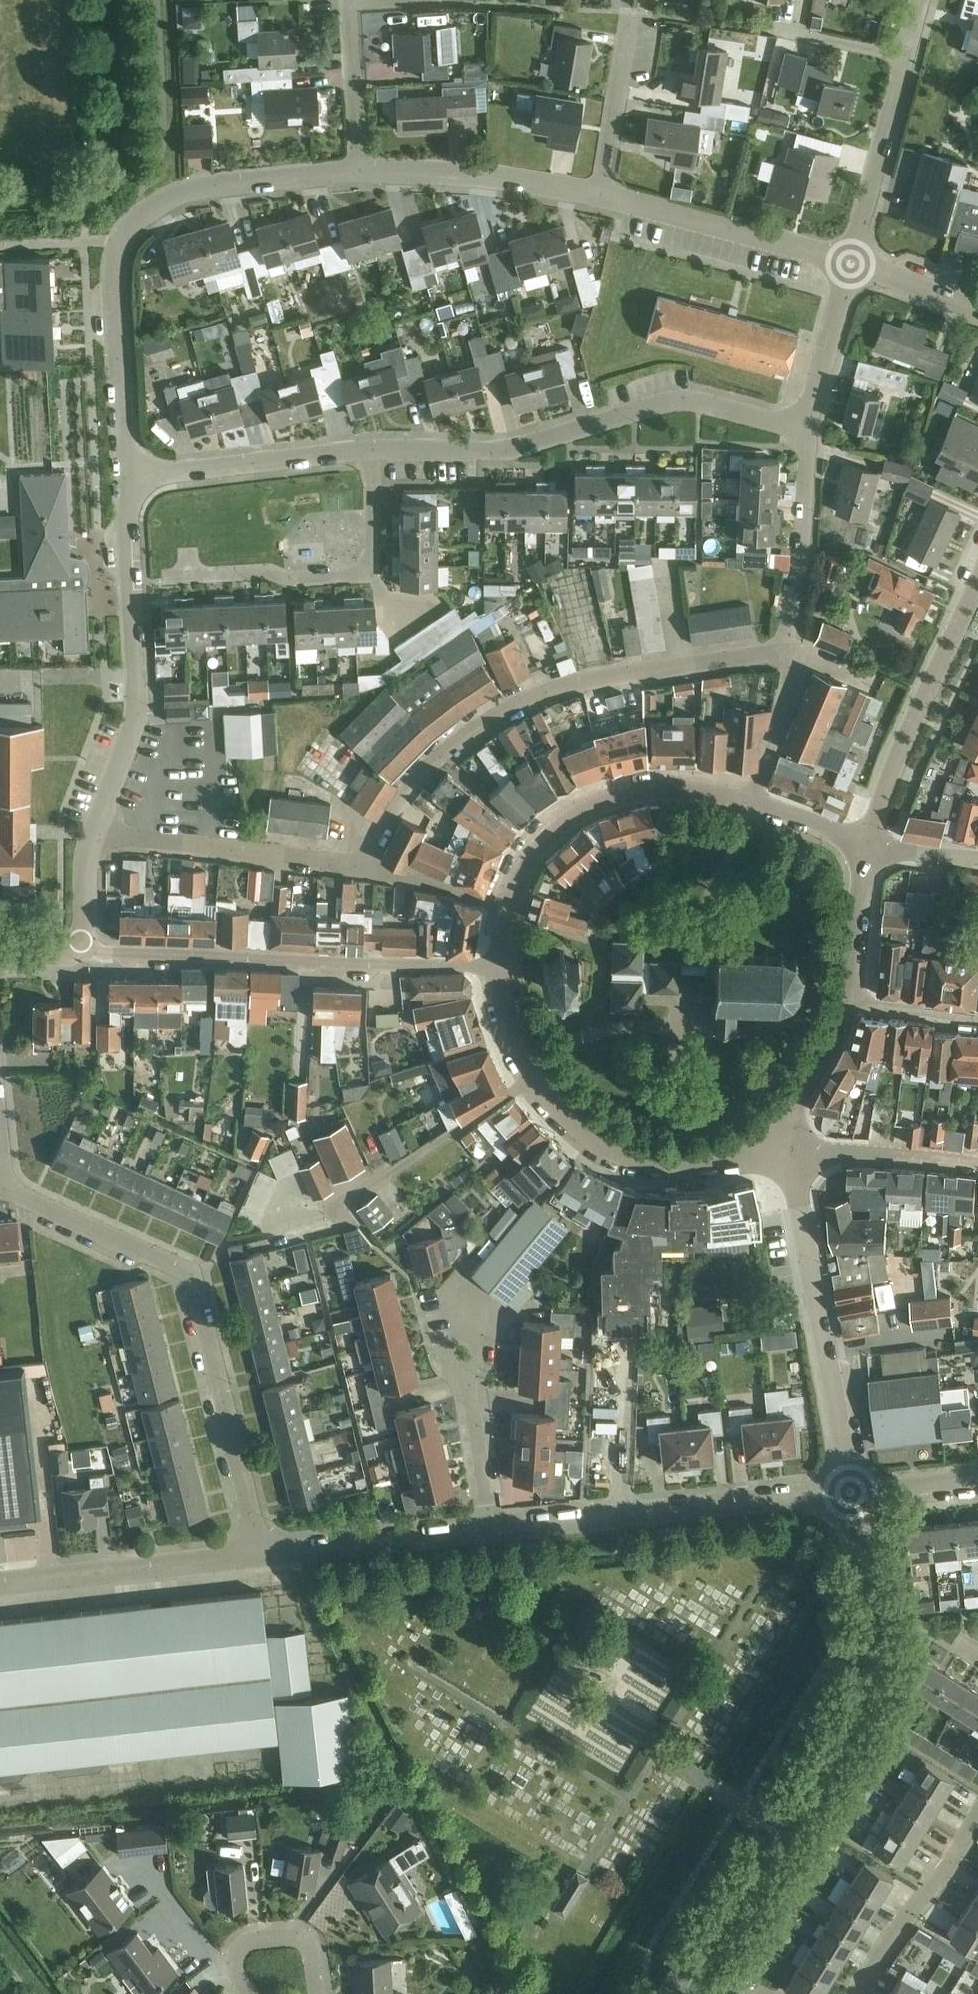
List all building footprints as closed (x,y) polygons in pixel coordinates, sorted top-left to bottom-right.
[(960,14),(975,19),(966,52),(977,56),(977,0),(964,0),(960,14)] [(259,66),(223,68),(224,80),(291,76),(291,65),(296,65),(294,29),(258,31),(258,18),(257,4),(237,5),(238,20),(239,40),(258,39),(259,66)] [(552,79),(584,84),(591,42),(579,40),(581,28),(554,23),(550,47),(557,48),(552,79)] [(422,77),(449,75),(448,59),(457,59),(455,25),(429,26),(429,30),(393,32),(395,67),(421,66),(422,77)] [(708,113),(722,116),(725,101),(717,100),(726,50),(699,46),(694,74),(680,72),(676,94),(701,98),(699,111),(699,112),(708,113)] [(468,49),(468,65),(490,66),(491,50),(468,49)] [(816,109),(848,118),(856,89),(831,82),(834,70),(803,61),(805,56),(788,52),(779,82),(797,87),(795,92),(819,99),(816,109)] [(291,76),(224,80),(224,81),(252,79),(253,100),(255,125),(266,124),(266,125),(282,124),(318,122),(316,86),(292,88),(291,76)] [(397,98),(398,130),(446,127),(445,114),(476,113),(474,88),(486,87),(486,79),(444,82),(444,95),(397,98)] [(207,103),(206,85),(182,87),(182,104),(207,103)] [(518,92),(515,107),(535,110),(531,128),(560,133),(558,146),(573,148),(581,102),(537,94),(537,95),(518,92)] [(757,118),(787,126),(790,116),(760,108),(757,118)] [(699,112),(699,111),(684,109),(682,122),(648,116),(643,144),(671,149),(670,163),(691,166),(698,125),(705,127),(708,113),(699,112)] [(209,123),(184,124),(184,135),(185,155),(211,154),(210,134),(209,123)] [(774,161),(764,196),(798,206),(801,193),(826,200),(838,154),(841,144),(797,133),(793,147),(792,146),(787,165),(774,161)] [(904,221),(947,233),(948,227),(959,230),(954,249),(977,256),(977,191),(959,186),(965,163),(923,151),(904,221)] [(364,218),(373,251),(400,243),(391,210),(364,218)] [(448,221),(458,254),(484,246),(475,214),(448,221)] [(338,271),(330,244),(319,247),(309,215),(283,223),(295,267),(321,260),(325,275),(338,271)] [(593,217),(581,218),(584,235),(596,233),(593,217)] [(349,258),(373,251),(364,218),(339,225),(343,240),(330,244),(338,271),(351,267),(349,258)] [(426,243),(414,247),(421,273),(436,269),(433,261),(458,254),(448,221),(422,229),(426,243)] [(285,270),(295,267),(283,223),(256,231),(260,245),(248,248),(261,293),(262,293),(257,276),(270,272),(267,264),(282,259),(285,270)] [(228,224),(202,231),(215,276),(218,289),(244,282),(248,297),(261,293),(248,248),(237,252),(228,224)] [(535,236),(544,268),(571,260),(562,228),(535,236)] [(177,238),(164,242),(165,247),(168,257),(176,283),(189,279),(189,278),(203,274),(204,279),(215,276),(202,231),(177,238)] [(512,247),(499,251),(509,288),(523,284),(520,275),(544,268),(535,236),(511,243),(512,247)] [(413,290),(425,286),(414,247),(402,250),(413,290)] [(499,251),(487,255),(489,264),(497,291),(509,288),(499,251)] [(0,307),(3,367),(54,365),(49,258),(4,260),(0,260),(0,307)] [(572,269),(583,306),(596,302),(585,265),(572,269)] [(282,286),(269,287),(271,309),(284,307),(282,286)] [(646,339),(785,376),(796,333),(657,296),(646,339)] [(911,325),(909,330),(884,322),(875,347),(928,365),(926,371),(940,376),(947,353),(920,344),(925,330),(911,325)] [(232,333),(235,341),(250,337),(247,328),(232,333)] [(493,380),(486,354),(481,335),(467,339),(475,365),(449,372),(458,405),(485,398),(481,383),(493,380)] [(390,367),(367,374),(376,407),(414,396),(411,385),(403,358),(400,347),(385,350),(390,367)] [(532,367),(540,399),(567,392),(563,378),(575,375),(568,347),(555,351),(557,360),(532,367)] [(376,407),(367,374),(342,381),(333,349),(320,352),(323,364),(334,405),(347,402),(351,414),(376,407)] [(540,399),(532,367),(505,375),(499,350),(486,354),(493,380),(506,376),(514,406),(540,399)] [(458,405),(449,372),(424,379),(417,354),(403,358),(411,385),(424,381),(432,412),(458,405)] [(853,376),(904,389),(909,373),(858,359),(853,376)] [(322,408),(334,405),(323,364),(310,368),(312,375),(286,382),(296,415),(322,408)] [(296,415),(286,382),(261,389),(256,370),(242,373),(249,401),(263,397),(270,423),(296,415)] [(228,371),(202,379),(215,425),(241,417),(237,404),(249,401),(242,373),(230,377),(228,371)] [(190,433),(215,425),(202,379),(177,386),(176,383),(163,387),(171,414),(184,411),(190,433)] [(935,393),(961,405),(966,393),(940,381),(935,393)] [(870,426),(878,428),(881,416),(874,414),(879,395),(863,391),(864,387),(851,384),(841,422),(869,429),(870,426)] [(971,487),(977,470),(977,427),(953,416),(935,456),(943,459),(936,474),(953,482),(954,479),(971,487)] [(712,460),(711,460),(711,447),(702,448),(701,460),(701,476),(712,476),(712,460)] [(740,477),(784,480),(785,470),(777,469),(778,458),(743,456),(743,453),(730,453),(729,466),(741,467),(740,477)] [(880,475),(905,481),(909,466),(884,460),(880,475)] [(594,508),(594,464),(585,464),(585,472),(574,472),(574,507),(594,508)] [(604,464),(594,464),(594,508),(594,518),(614,519),(614,508),(614,471),(604,471),(604,464)] [(634,508),(634,465),(625,464),(625,471),(614,471),(614,508),(634,508)] [(835,510),(865,518),(877,472),(843,464),(839,478),(843,479),(835,510)] [(654,508),(654,472),(644,472),(644,465),(634,465),(634,508),(654,508)] [(674,508),(675,465),(665,465),(665,472),(654,472),(654,508),(674,508)] [(675,465),(674,508),(695,509),(695,472),(684,472),(684,465),(675,465)] [(63,632),(64,652),(87,651),(84,586),(86,584),(86,581),(86,578),(85,576),(83,573),(83,572),(82,573),(70,573),(64,473),(20,475),(25,577),(0,578),(0,635),(63,632)] [(902,493),(923,503),(931,485),(910,476),(902,493)] [(784,489),(784,480),(740,477),(739,497),(775,499),(776,489),(784,489)] [(504,525),(505,480),(496,480),(496,488),(484,488),(483,524),(504,525)] [(524,525),(525,488),(515,488),(515,480),(505,480),(504,525),(524,525)] [(545,525),(545,481),(536,481),(536,488),(525,488),(524,525),(525,525),(525,541),(535,541),(535,525),(545,525)] [(545,481),(545,525),(565,525),(565,488),(554,488),(554,481),(545,481)] [(701,496),(711,496),(712,481),(701,481),(701,496)] [(391,524),(436,524),(436,492),(402,492),(402,503),(399,503),(399,515),(391,515),(391,524)] [(774,510),(775,499),(739,497),(737,517),(782,520),(783,510),(774,510)] [(701,516),(711,516),(711,500),(701,500),(701,516)] [(945,539),(947,539),(958,513),(929,500),(907,551),(934,563),(945,539)] [(469,524),(478,524),(479,509),(469,509),(469,524)] [(725,517),(724,537),(736,537),(734,566),(767,568),(768,550),(770,550),(770,539),(772,540),(773,528),(781,529),(782,520),(737,517),(725,517)] [(701,536),(711,536),(711,520),(701,520),(701,536)] [(435,544),(436,524),(391,524),(391,534),(399,534),(399,544),(435,544)] [(478,541),(478,524),(469,524),(468,541),(478,541)] [(695,530),(657,530),(658,542),(695,542),(695,530)] [(850,535),(822,530),(816,562),(833,565),(835,549),(847,551),(850,535)] [(392,564),(435,564),(435,544),(399,544),(399,555),(392,555),(392,564)] [(571,556),(593,556),(593,546),(572,546),(571,556)] [(593,546),(593,556),(610,556),(611,546),(593,546)] [(674,556),(674,546),(658,546),(659,556),(674,556)] [(674,546),(674,556),(695,556),(695,547),(674,546)] [(634,552),(634,562),(651,562),(650,547),(634,547),(634,552)] [(468,565),(478,565),(478,550),(468,549),(468,565)] [(626,562),(634,562),(634,552),(618,552),(618,562),(626,561),(626,562)] [(770,552),(769,568),(789,569),(790,554),(770,552)] [(871,588),(866,598),(890,608),(892,603),(902,607),(893,627),(909,634),(918,614),(920,615),(932,591),(916,584),(918,581),(867,558),(862,570),(872,574),(867,586),(871,588)] [(545,565),(550,574),(563,567),(558,559),(545,565)] [(629,578),(652,574),(650,562),(627,566),(629,578)] [(435,584),(435,564),(392,564),(392,574),(399,574),(399,584),(435,584)] [(535,582),(550,574),(545,565),(531,573),(535,582)] [(591,569),(598,601),(611,598),(604,566),(591,569)] [(631,590),(654,587),(652,574),(629,578),(631,590)] [(499,593),(499,584),(484,584),(484,593),(499,593)] [(513,594),(515,594),(515,584),(499,584),(499,593),(513,594)] [(633,602),(656,599),(654,587),(631,590),(633,602)] [(273,592),(263,593),(265,637),(275,636),(276,655),(289,655),(288,635),(287,635),(285,600),(274,601),(273,592)] [(257,637),(265,637),(263,593),(255,593),(255,601),(244,602),(246,638),(246,646),(257,645),(257,637)] [(513,594),(499,593),(484,593),(484,614),(505,600),(505,594),(513,594)] [(246,638),(244,602),(234,603),(233,594),(223,595),(225,639),(246,638)] [(206,640),(225,639),(223,595),(214,595),(215,603),(205,604),(206,640)] [(335,640),(355,639),(353,595),(343,596),(344,604),(334,604),(335,640)] [(353,595),(355,639),(374,639),(375,651),(388,651),(387,638),(377,623),(375,623),(374,603),(362,603),(362,595),(353,595)] [(167,642),(186,641),(183,597),(174,598),(175,605),(164,606),(165,626),(155,627),(156,652),(167,652),(167,642)] [(206,640),(205,604),(194,604),(194,597),(183,597),(186,641),(206,640)] [(304,607),(293,607),(295,655),(316,654),(316,641),(313,597),(303,598),(304,607)] [(335,640),(334,604),(323,605),(322,597),(313,597),(316,641),(326,641),(326,654),(336,654),(335,640)] [(635,615),(658,611),(656,599),(633,602),(635,615)] [(547,601),(536,604),(543,625),(554,622),(547,601)] [(497,621),(495,619),(509,610),(504,603),(491,613),(490,611),(469,626),(475,636),(477,635),(484,650),(501,687),(530,673),(513,637),(506,640),(502,632),(498,633),(493,623),(497,621)] [(687,614),(691,644),(753,634),(749,605),(687,614)] [(456,633),(466,626),(452,606),(442,613),(456,633)] [(637,627),(660,623),(658,611),(635,615),(637,627)] [(446,639),(456,633),(442,613),(433,619),(446,639)] [(436,646),(446,639),(433,619),(423,626),(436,646)] [(812,642),(842,655),(851,634),(821,621),(812,642)] [(639,639),(662,635),(660,623),(637,627),(639,639)] [(397,737),(412,756),(432,734),(472,704),(497,689),(495,686),(479,661),(483,659),(467,625),(466,626),(456,633),(446,639),(436,646),(426,653),(424,654),(429,662),(390,692),(384,686),(360,711),(394,739),(397,737)] [(426,653),(436,646),(423,626),(413,633),(426,653)] [(564,628),(550,636),(557,647),(571,638),(564,628)] [(424,654),(426,653),(413,633),(404,640),(416,659),(424,654)] [(662,635),(639,639),(641,651),(664,647),(662,635)] [(388,667),(380,672),(386,680),(393,675),(416,659),(404,640),(393,647),(401,658),(388,667)] [(362,679),(362,668),(348,667),(347,678),(362,679)] [(812,671),(782,747),(813,759),(839,770),(844,759),(843,758),(844,756),(844,755),(852,738),(864,743),(872,724),(859,719),(870,695),(812,671)] [(317,675),(318,693),(334,692),(333,682),(325,682),(325,674),(317,675)] [(302,694),(318,693),(317,675),(317,683),(302,683),(302,694)] [(247,679),(248,698),(268,697),(268,695),(268,684),(267,678),(247,679)] [(342,682),(343,697),(359,691),(358,681),(342,682)] [(692,681),(673,684),(674,695),(694,692),(692,681)] [(164,683),(165,700),(189,699),(188,682),(164,683)] [(213,704),(228,703),(227,683),(212,684),(213,704)] [(227,683),(228,703),(245,702),(244,692),(229,693),(228,683),(227,683)] [(284,683),(268,684),(268,695),(284,694),(284,683)] [(621,691),(613,694),(616,706),(624,703),(621,691)] [(165,706),(166,721),(190,719),(189,705),(165,706)] [(730,707),(728,727),(725,766),(754,768),(757,729),(764,730),(770,710),(730,707)] [(259,712),(261,753),(277,753),(274,711),(260,712),(259,712)] [(389,781),(412,756),(397,737),(394,739),(360,711),(340,732),(389,781)] [(576,781),(562,754),(540,711),(529,717),(541,740),(527,748),(533,754),(535,753),(541,764),(540,765),(556,792),(576,781)] [(241,755),(261,753),(259,712),(224,714),(226,755),(241,754),(241,755)] [(974,723),(963,745),(977,752),(977,725),(974,723)] [(497,733),(511,755),(526,746),(512,724),(497,733)] [(594,742),(562,754),(576,781),(601,772),(647,763),(644,724),(593,737),(594,739),(594,742)] [(650,724),(650,763),(671,763),(672,724),(650,724)] [(693,724),(672,724),(671,763),(692,764),(693,724)] [(728,727),(727,727),(699,724),(696,764),(725,766),(728,727)] [(42,725),(0,725),(0,877),(34,877),(34,839),(36,839),(36,821),(29,821),(29,765),(43,765),(42,725)] [(536,805),(512,780),(508,776),(509,774),(486,743),(475,751),(499,783),(488,793),(518,824),(536,805)] [(773,771),(766,787),(813,804),(812,806),(813,806),(824,782),(825,778),(812,773),(814,769),(810,767),(813,759),(782,747),(777,760),(773,771)] [(824,782),(813,806),(841,819),(853,794),(844,790),(857,761),(844,755),(844,756),(843,758),(844,759),(839,770),(831,785),(824,782)] [(556,792),(540,765),(534,768),(527,758),(514,765),(519,776),(512,780),(536,805),(556,792)] [(348,804),(374,820),(396,786),(370,770),(348,804)] [(451,811),(472,825),(501,845),(514,828),(445,772),(428,792),(451,811)] [(955,836),(963,798),(966,783),(948,779),(939,809),(933,808),(932,819),(911,815),(902,837),(941,842),(943,833),(955,836)] [(265,828),(325,835),(329,803),(269,795),(265,828)] [(955,836),(977,841),(977,801),(963,798),(955,836)] [(649,806),(624,812),(633,849),(629,850),(634,860),(631,862),(638,870),(648,862),(637,838),(656,833),(664,832),(663,827),(662,806),(662,805),(649,806)] [(193,824),(194,810),(180,809),(179,822),(193,824)] [(628,878),(638,870),(631,862),(634,860),(629,850),(633,849),(624,812),(599,820),(606,847),(626,842),(627,846),(624,847),(627,858),(617,866),(628,878)] [(442,848),(452,825),(431,815),(424,829),(420,837),(442,848)] [(402,818),(380,861),(403,871),(408,861),(420,837),(424,829),(402,818)] [(602,849),(606,847),(599,820),(583,828),(564,845),(595,879),(601,887),(607,895),(620,884),(611,866),(604,872),(591,858),(602,849)] [(451,852),(439,877),(483,894),(499,849),(501,845),(472,825),(461,851),(443,844),(442,848),(451,852)] [(451,852),(442,848),(420,837),(408,861),(439,877),(451,852)] [(597,903),(607,895),(601,887),(595,879),(564,845),(545,862),(564,882),(573,875),(584,888),(585,887),(597,903)] [(145,885),(145,884),(146,857),(122,856),(121,889),(145,889),(145,885)] [(192,892),(193,868),(181,868),(181,891),(192,892)] [(193,868),(192,892),(191,915),(190,940),(213,941),(214,916),(203,915),(204,868),(193,868)] [(271,900),(272,881),(272,872),(247,871),(245,899),(271,900)] [(977,894),(977,874),(966,872),(963,892),(977,894)] [(269,946),(313,949),(316,911),(285,908),(288,883),(272,881),(271,900),(270,919),(269,946)] [(367,912),(367,911),(364,911),(363,923),(353,923),(355,897),(355,881),(342,881),(341,909),(339,950),(363,951),(363,946),(368,946),(370,912),(367,912)] [(167,940),(167,913),(154,912),(154,900),(152,884),(145,884),(145,885),(145,889),(145,902),(144,939),(167,940)] [(436,918),(435,952),(468,953),(474,949),(480,907),(441,894),(412,889),(408,916),(417,917),(436,918)] [(524,915),(583,933),(587,921),(567,913),(570,900),(532,889),(524,915)] [(935,923),(940,923),(941,910),(940,910),(942,890),(931,889),(929,909),(937,910),(935,923)] [(269,946),(270,919),(248,918),(249,912),(235,911),(236,900),(216,899),(215,910),(223,910),(221,942),(248,944),(269,946)] [(336,909),(336,918),(326,917),(327,900),(316,900),(316,911),(313,949),(339,950),(341,909),(336,909)] [(144,939),(145,902),(135,902),(134,905),(121,905),(120,937),(144,939)] [(190,940),(191,915),(181,914),(181,908),(167,907),(167,913),(167,940),(190,940)] [(409,952),(409,927),(372,927),(373,911),(367,911),(367,912),(370,912),(368,946),(381,947),(381,951),(409,952)] [(883,928),(907,931),(910,914),(885,912),(883,928)] [(409,952),(435,952),(436,918),(417,917),(417,928),(409,927),(409,952)] [(932,951),(934,951),(938,928),(925,926),(921,949),(922,949),(921,954),(907,952),(903,995),(926,998),(932,951)] [(650,960),(650,961),(643,960),(643,941),(612,939),(611,971),(612,971),(611,978),(610,1009),(641,1010),(641,990),(649,991),(680,992),(680,972),(704,972),(704,979),(702,979),(701,978),(698,980),(700,982),(699,992),(697,994),(700,997),(702,995),(714,996),(712,1021),(708,1021),(708,1025),(712,1025),(712,1029),(716,1030),(716,1026),(730,1026),(730,1030),(734,1031),(734,1027),(738,1027),(738,1023),(734,1023),(736,1003),(744,1003),(743,1007),(748,1007),(748,1003),(759,1003),(758,1008),(763,1008),(763,1003),(774,1004),(774,1008),(778,1008),(778,1003),(790,999),(793,1004),(797,1002),(793,997),(798,988),(804,991),(806,986),(800,984),(801,976),(806,974),(805,969),(800,971),(795,963),(798,959),(795,955),(791,959),(781,955),(781,951),(776,951),(776,955),(766,955),(766,950),(761,950),(761,954),(751,954),(751,950),(746,950),(746,954),(739,954),(739,949),(737,949),(737,943),(719,942),(718,948),(717,948),(717,954),(716,955),(705,955),(705,964),(681,963),(681,961),(650,960)] [(972,939),(970,952),(975,953),(974,961),(936,957),(936,952),(934,951),(932,951),(926,998),(975,1004),(977,982),(977,940),(972,939)] [(877,992),(900,995),(905,947),(891,946),(890,952),(881,952),(877,992)] [(578,960),(572,963),(563,958),(564,951),(558,951),(558,957),(549,962),(543,958),(540,963),(546,967),(545,977),(539,980),(542,985),(548,982),(556,987),(556,994),(562,994),(562,987),(571,983),(576,986),(579,982),(574,978),(575,968),(580,965),(578,960)] [(181,980),(181,1007),(195,1007),(195,1000),(206,1000),(206,969),(182,968),(181,980)] [(234,1043),(244,1044),(246,1042),(247,1022),(243,1022),(245,971),(214,969),(213,991),(214,991),(213,997),(216,999),(214,1036),(227,1037),(234,1043)] [(277,1005),(296,1006),(297,974),(280,973),(280,972),(250,970),(248,1006),(277,1007),(277,1005)] [(420,975),(420,996),(470,995),(469,980),(464,975),(420,975)] [(60,1006),(60,1003),(34,1003),(33,1037),(58,1038),(58,1036),(74,1036),(74,1038),(89,1038),(89,979),(74,979),(74,1006),(60,1006)] [(134,1011),(134,1005),(134,979),(109,979),(109,1022),(96,1022),(96,1046),(120,1046),(120,1011),(134,1011)] [(157,1032),(158,980),(134,979),(134,1005),(146,1005),(150,1033),(157,1032)] [(181,980),(158,980),(157,1032),(163,1033),(167,1019),(180,1019),(181,1007),(181,980)] [(334,1047),(337,988),(312,987),(311,1018),(321,1019),(319,1059),(334,1060),(333,1048),(333,1047),(334,1047)] [(337,988),(334,1047),(341,1048),(346,1020),(360,1021),(361,989),(337,988)] [(446,1056),(486,1044),(477,1015),(471,996),(413,1007),(416,1026),(426,1024),(430,1036),(440,1034),(446,1056)] [(869,1070),(868,1075),(869,1075),(866,1087),(876,1090),(883,1057),(888,1019),(861,1014),(853,1046),(874,1053),(869,1070)] [(199,1037),(211,1038),(212,1016),(200,1016),(199,1037)] [(906,1023),(906,1019),(889,1017),(885,1059),(893,1061),(892,1070),(902,1071),(905,1029),(907,1029),(908,1023),(906,1023)] [(929,1064),(932,1028),(933,1023),(906,1019),(906,1023),(908,1023),(907,1029),(905,1051),(912,1052),(911,1066),(917,1067),(918,1063),(929,1064)] [(951,1076),(956,1030),(932,1028),(929,1064),(918,1063),(917,1067),(930,1068),(929,1071),(945,1073),(943,1086),(940,1086),(938,1100),(948,1102),(951,1076)] [(956,1030),(951,1076),(953,1076),(953,1075),(977,1077),(977,1032),(956,1030)] [(443,1092),(497,1066),(486,1044),(446,1056),(391,1073),(394,1081),(433,1069),(443,1092)] [(858,1072),(868,1075),(869,1070),(874,1053),(853,1046),(852,1049),(847,1047),(844,1049),(810,1108),(842,1115),(849,1093),(858,1072)] [(48,1068),(73,1068),(73,1055),(49,1055),(48,1068)] [(3,1061),(3,1098),(11,1098),(11,1061),(3,1061)] [(439,1101),(437,1102),(449,1127),(460,1119),(508,1088),(497,1066),(443,1092),(445,1098),(439,1101)] [(287,1115),(305,1116),(307,1081),(289,1080),(287,1115)] [(342,1087),(344,1099),(360,1096),(359,1084),(342,1087)] [(136,1105),(152,1112),(157,1100),(142,1093),(136,1105)] [(203,1100),(203,1096),(195,1095),(195,1098),(168,1097),(167,1112),(182,1113),(183,1108),(184,1108),(184,1117),(193,1118),(194,1109),(202,1109),(203,1100)] [(873,1116),(884,1118),(888,1097),(877,1095),(873,1116)] [(505,1138),(531,1115),(515,1097),(479,1124),(497,1144),(503,1139),(505,1138)] [(523,1160),(549,1135),(531,1115),(505,1138),(503,1139),(497,1144),(496,1146),(494,1148),(502,1156),(511,1147),(523,1160)] [(931,1136),(944,1138),(947,1119),(933,1117),(931,1136)] [(977,1144),(977,1121),(968,1120),(965,1143),(977,1144)] [(315,1136),(335,1180),(366,1165),(346,1121),(315,1136)] [(910,1123),(907,1143),(918,1144),(921,1124),(910,1123)] [(261,1151),(264,1152),(271,1137),(251,1129),(242,1150),(258,1158),(261,1151)] [(79,1179),(93,1150),(96,1141),(83,1135),(79,1144),(64,1137),(51,1166),(79,1179)] [(502,1176),(496,1181),(518,1204),(526,1196),(527,1197),(571,1157),(549,1135),(523,1160),(506,1176),(504,1174),(502,1176)] [(281,1152),(289,1172),(300,1167),(292,1148),(281,1152)] [(107,1192),(120,1162),(93,1150),(79,1179),(107,1192)] [(278,1176),(289,1172),(281,1152),(270,1157),(278,1176)] [(302,1168),(315,1197),(334,1189),(320,1160),(302,1168)] [(573,1215),(594,1172),(575,1160),(555,1186),(549,1197),(562,1204),(560,1208),(573,1215)] [(134,1204),(148,1175),(120,1162),(107,1192),(134,1204)] [(887,1218),(888,1199),(889,1169),(849,1167),(849,1189),(855,1189),(854,1202),(873,1203),(872,1217),(887,1218)] [(495,1168),(482,1180),(490,1188),(496,1181),(502,1176),(495,1168)] [(254,1180),(272,1189),(278,1177),(259,1169),(254,1180)] [(888,1199),(887,1218),(901,1218),(900,1224),(921,1224),(922,1205),(925,1171),(890,1169),(888,1199)] [(951,1207),(953,1174),(928,1171),(927,1204),(951,1207)] [(610,1218),(622,1182),(602,1175),(594,1172),(573,1215),(584,1222),(592,1208),(610,1218)] [(950,1213),(949,1241),(960,1241),(961,1236),(961,1219),(962,1208),(974,1209),(977,1177),(953,1174),(951,1206),(951,1207),(950,1213)] [(162,1217),(175,1187),(148,1175),(134,1204),(162,1217)] [(267,1200),(272,1189),(254,1180),(249,1192),(267,1200)] [(707,1236),(741,1230),(742,1237),(761,1236),(761,1210),(753,1181),(734,1185),(735,1187),(706,1193),(706,1190),(704,1190),(707,1236)] [(707,1236),(704,1190),(669,1191),(669,1193),(637,1192),(638,1189),(622,1182),(610,1218),(606,1226),(623,1234),(619,1246),(615,1246),(616,1269),(604,1270),(605,1308),(647,1308),(647,1270),(658,1270),(659,1244),(708,1241),(707,1236)] [(189,1229),(203,1200),(175,1187),(162,1217),(189,1229)] [(262,1211),(267,1200),(249,1192),(244,1203),(262,1211)] [(357,1209),(372,1229),(392,1214),(377,1194),(357,1209)] [(203,1200),(189,1229),(218,1242),(235,1205),(221,1198),(217,1206),(203,1200)] [(507,1298),(518,1307),(533,1288),(523,1279),(567,1226),(534,1198),(472,1272),(505,1300),(507,1298)] [(887,1218),(872,1217),(855,1217),(852,1217),(848,1199),(826,1204),(829,1219),(828,1219),(834,1251),(836,1251),(868,1249),(885,1249),(887,1218)] [(257,1223),(262,1211),(244,1203),(238,1214),(257,1223)] [(490,1229),(500,1237),(520,1213),(510,1205),(490,1229)] [(950,1213),(939,1212),(937,1232),(949,1233),(950,1213)] [(408,1244),(415,1272),(450,1263),(448,1257),(452,1256),(456,1250),(455,1246),(467,1243),(461,1219),(440,1225),(443,1235),(408,1244)] [(20,1261),(16,1220),(0,1222),(0,1263),(20,1261)] [(358,1227),(355,1228),(360,1248),(372,1245),(358,1227)] [(237,1290),(268,1282),(261,1251),(247,1255),(246,1251),(243,1252),(241,1243),(228,1246),(231,1259),(230,1259),(237,1290)] [(868,1249),(836,1251),(840,1272),(838,1272),(849,1337),(879,1331),(868,1249)] [(357,1293),(360,1304),(395,1295),(390,1273),(356,1281),(349,1255),(334,1258),(343,1296),(357,1293)] [(118,1316),(155,1307),(148,1278),(111,1287),(118,1316)] [(245,1319),(276,1311),(268,1282),(237,1290),(245,1319)] [(351,1329),(365,1325),(401,1316),(395,1295),(360,1304),(363,1314),(349,1318),(351,1329)] [(910,1299),(914,1328),(954,1324),(951,1295),(910,1299)] [(125,1344),(162,1335),(155,1307),(118,1316),(125,1344)] [(522,1344),(558,1346),(558,1335),(573,1336),(574,1312),(550,1310),(550,1323),(523,1321),(522,1344)] [(252,1348),(283,1340),(276,1311),(245,1319),(252,1348)] [(357,1350),(406,1338),(401,1316),(365,1325),(368,1336),(354,1339),(357,1350)] [(729,1344),(757,1341),(755,1319),(727,1322),(729,1344)] [(592,1342),(604,1342),(604,1328),(593,1328),(592,1342)] [(774,1333),(760,1335),(762,1348),(776,1346),(774,1333)] [(132,1372),(169,1363),(162,1335),(125,1344),(132,1372)] [(376,1368),(411,1359),(406,1338),(357,1350),(359,1361),(373,1357),(376,1368)] [(283,1340),(252,1348),(260,1378),(290,1371),(283,1340)] [(698,1342),(699,1357),(715,1356),(713,1340),(698,1342)] [(557,1357),(558,1346),(522,1344),(520,1366),(556,1368),(571,1369),(572,1358),(557,1357)] [(321,1348),(323,1355),(333,1352),(331,1345),(321,1348)] [(646,1346),(646,1359),(672,1359),(672,1346),(646,1346)] [(926,1372),(937,1371),(938,1371),(936,1356),(925,1357),(926,1372)] [(370,1405),(394,1399),(391,1388),(417,1381),(411,1359),(376,1368),(379,1379),(365,1382),(370,1405)] [(169,1363),(132,1372),(139,1401),(176,1392),(169,1363)] [(556,1379),(556,1368),(520,1366),(519,1388),(545,1390),(545,1402),(569,1403),(570,1380),(556,1379)] [(39,1515),(23,1369),(0,1371),(0,1518),(2,1518),(2,1519),(39,1515)] [(940,1396),(939,1388),(937,1371),(926,1372),(869,1379),(871,1403),(940,1396)] [(270,1420),(301,1412),(293,1382),(262,1390),(270,1420)] [(940,1431),(941,1437),(972,1433),(967,1385),(939,1388),(940,1396),(944,1425),(939,1425),(940,1431)] [(332,1395),(334,1402),(345,1399),(343,1392),(332,1395)] [(783,1394),(764,1396),(767,1417),(772,1463),(783,1462),(781,1452),(795,1450),(792,1425),(805,1423),(802,1399),(784,1401),(783,1394)] [(876,1444),(941,1437),(940,1431),(939,1425),(944,1425),(940,1396),(871,1403),(876,1444)] [(148,1438),(186,1428),(178,1399),(141,1409),(148,1438)] [(401,1433),(436,1425),(431,1403),(397,1411),(394,1399),(370,1405),(376,1428),(398,1422),(401,1433)] [(567,1427),(569,1403),(545,1402),(544,1414),(517,1413),(516,1435),(552,1437),(553,1426),(567,1427)] [(772,1463),(767,1417),(752,1419),(751,1405),(728,1408),(730,1431),(743,1430),(746,1456),(760,1454),(761,1465),(772,1463)] [(684,1426),(689,1472),(700,1471),(699,1461),(713,1459),(710,1434),(723,1432),(720,1408),(697,1411),(699,1425),(684,1426)] [(277,1449),(308,1441),(301,1412),(270,1420),(277,1449)] [(689,1472),(684,1426),(670,1428),(668,1414),(646,1416),(648,1440),(661,1439),(663,1465),(677,1463),(678,1474),(689,1472)] [(339,1419),(341,1426),(351,1424),(350,1416),(339,1419)] [(392,1458),(441,1446),(436,1425),(401,1433),(404,1444),(389,1448),(392,1458)] [(155,1466),(193,1457),(186,1428),(148,1438),(155,1466)] [(77,1456),(99,1454),(100,1463),(111,1462),(108,1434),(76,1437),(77,1456)] [(551,1448),(552,1437),(516,1435),(515,1457),(561,1460),(565,1460),(566,1449),(551,1448)] [(285,1479),(316,1471),(308,1441),(277,1449),(285,1479)] [(412,1476),(447,1467),(441,1446),(392,1458),(395,1469),(409,1465),(412,1476)] [(50,1451),(52,1471),(69,1469),(66,1449),(50,1451)] [(162,1494),(199,1485),(193,1457),(155,1466),(162,1494)] [(561,1471),(561,1460),(515,1457),(513,1480),(540,1481),(539,1494),(563,1495),(565,1472),(561,1471)] [(447,1467),(412,1476),(414,1487),(400,1491),(406,1514),(429,1508),(426,1496),(452,1489),(447,1467)] [(316,1471),(285,1479),(292,1509),(323,1501),(316,1471)] [(64,1490),(68,1526),(96,1523),(93,1503),(106,1502),(103,1474),(89,1475),(90,1487),(64,1490)] [(354,1479),(357,1486),(366,1483),(364,1476),(354,1479)] [(199,1485),(162,1494),(170,1523),(207,1514),(199,1485)] [(977,1550),(977,1519),(956,1521),(960,1552),(977,1550)] [(956,1521),(932,1524),(935,1555),(936,1565),(961,1563),(960,1552),(956,1521)] [(910,1557),(935,1555),(932,1524),(906,1527),(910,1557)] [(277,1738),(279,1738),(279,1739),(281,1760),(284,1780),(357,1771),(348,1692),(275,1700),(274,1696),(309,1692),(303,1631),(266,1635),(261,1592),(0,1620),(0,1769),(277,1738)] [(966,1606),(977,1604),(977,1594),(965,1596),(966,1606)] [(940,1599),(941,1609),(961,1606),(960,1597),(940,1599)] [(915,1602),(916,1612),(935,1609),(934,1600),(915,1602)] [(930,1695),(945,1671),(922,1656),(907,1681),(930,1695)] [(952,1709),(967,1684),(945,1671),(930,1695),(952,1709)] [(977,1715),(977,1691),(967,1684),(952,1709),(974,1722),(977,1715)] [(904,1738),(910,1728),(892,1717),(886,1726),(904,1738)] [(926,1751),(932,1741),(910,1728),(904,1738),(926,1751)] [(869,1756),(877,1761),(886,1745),(878,1740),(869,1756)] [(947,1765),(954,1755),(932,1741),(926,1751),(947,1765)] [(954,1755),(947,1765),(971,1779),(977,1769),(954,1755)] [(903,1765),(898,1774),(910,1781),(939,1799),(952,1778),(923,1760),(915,1773),(903,1765)] [(926,1821),(939,1799),(910,1781),(897,1803),(926,1821)] [(881,1810),(876,1819),(884,1824),(913,1842),(926,1821),(897,1803),(889,1815),(881,1810)] [(226,1815),(228,1837),(256,1834),(254,1812),(226,1815)] [(900,1863),(913,1842),(884,1824),(877,1835),(869,1831),(861,1844),(869,1849),(871,1845),(900,1863)] [(116,1831),(119,1855),(167,1849),(164,1825),(116,1831)] [(325,1851),(339,1856),(348,1833),(333,1827),(325,1851)] [(42,1839),(56,1857),(80,1838),(78,1835),(42,1839)] [(282,1886),(312,1891),(319,1849),(289,1845),(282,1886)] [(396,1872),(406,1866),(398,1853),(388,1859),(387,1859),(350,1883),(363,1903),(366,1901),(384,1930),(393,1924),(399,1927),(410,1920),(410,1913),(418,1908),(417,1906),(419,1902),(415,1896),(411,1896),(396,1872)] [(806,1877),(815,1861),(807,1855),(797,1871),(806,1877)] [(849,1881),(878,1899),(891,1877),(863,1859),(849,1881)] [(209,1887),(204,1894),(204,1901),(211,1907),(218,1906),(218,1907),(246,1904),(242,1864),(214,1867),(207,1868),(209,1887)] [(102,1867),(68,1893),(93,1925),(105,1915),(110,1921),(124,1910),(131,1905),(111,1879),(102,1867)] [(550,1908),(563,1916),(587,1877),(574,1869),(550,1908)] [(780,1897),(789,1902),(799,1886),(791,1881),(780,1897)] [(865,1920),(878,1899),(849,1881),(836,1902),(865,1920)] [(974,1894),(962,1914),(977,1924),(977,1896),(974,1894)] [(779,1918),(789,1902),(780,1897),(770,1913),(779,1918)] [(852,1941),(865,1920),(836,1902),(824,1924),(852,1941)] [(977,1954),(977,1924),(962,1914),(948,1936),(977,1954)] [(754,1939),(763,1945),(773,1929),(764,1923),(754,1939)] [(839,1962),(852,1941),(824,1924),(811,1945),(839,1962)] [(149,1952),(134,1932),(107,1952),(124,1974),(121,1977),(135,1993),(141,1993),(173,1970),(156,1947),(149,1952)] [(943,1955),(949,1946),(933,1936),(927,1945),(943,1955)] [(754,1960),(763,1945),(754,1939),(745,1954),(754,1960)] [(826,1983),(839,1962),(811,1945),(798,1966),(826,1983)] [(949,1946),(943,1955),(959,1965),(965,1956),(949,1946)] [(388,1959),(355,1961),(357,1993),(390,1993),(388,1959)] [(975,1963),(969,1971),(977,1977),(977,1965),(975,1963)] [(826,1983),(798,1966),(784,1988),(795,1993),(820,1993),(826,1983)] [(921,1991),(900,1977),(889,1993),(919,1993),(921,1991)]
